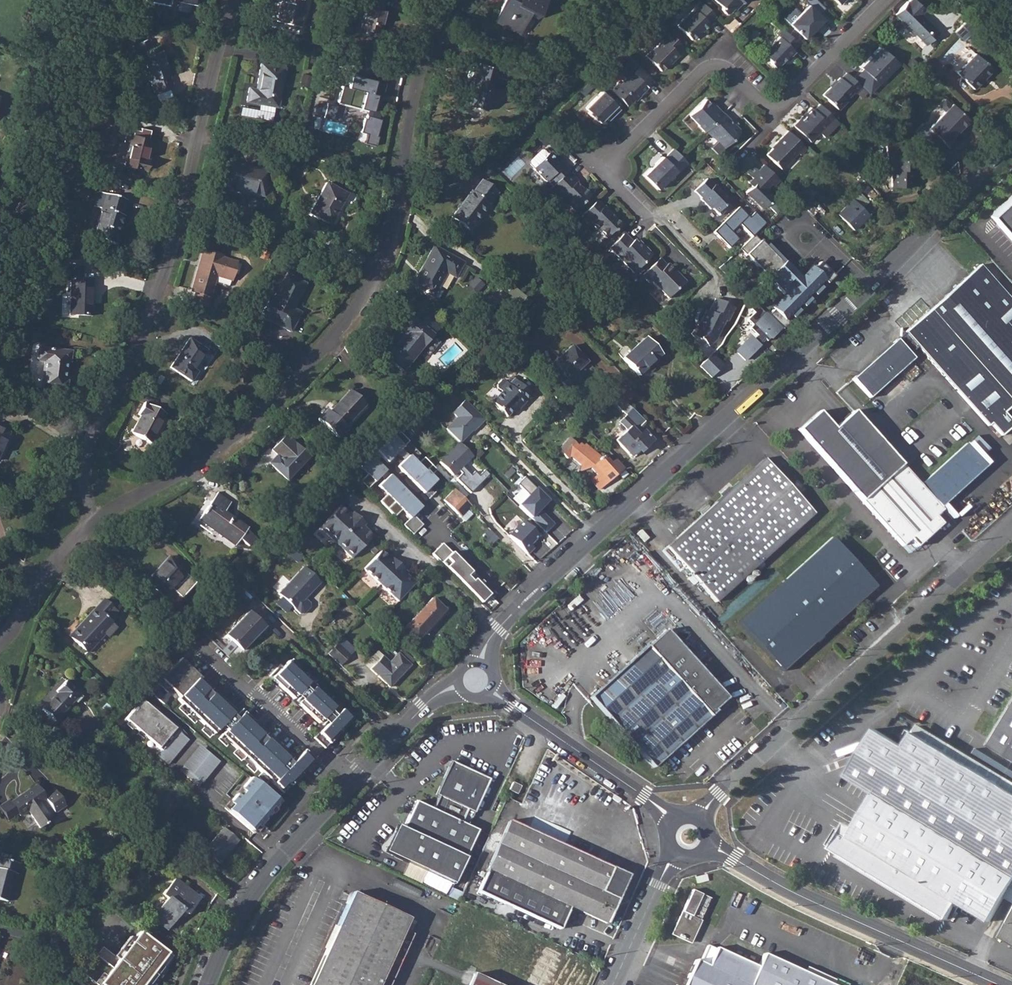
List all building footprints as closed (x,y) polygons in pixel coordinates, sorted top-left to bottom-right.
[(194,5),(192,4),(193,0),(179,0),(177,9),(192,13),(194,5)] [(276,21),(299,26),(305,0),(278,0),(280,1),(276,21)] [(360,28),(378,32),(384,10),(379,9),(381,0),(363,0),(362,4),(366,5),(360,28)] [(516,32),(525,13),(528,15),(535,18),(544,0),(505,0),(494,21),(516,32)] [(732,7),(737,3),(739,5),(744,0),(715,0),(719,4),(719,7),(723,12),(727,12),(732,7)] [(896,15),(927,45),(939,32),(921,15),(925,10),(915,0),(910,0),(896,15)] [(714,16),(699,1),(676,24),(691,39),(701,29),(702,30),(709,24),(707,22),(714,16)] [(803,38),(811,31),(815,26),(818,28),(824,22),(807,4),(788,23),(803,38)] [(973,24),(968,18),(958,28),(954,32),(962,39),(975,26),(973,24)] [(797,45),(781,29),(776,35),(778,37),(762,53),(768,60),(768,63),(774,69),(782,61),(786,58),(787,59),(794,52),(792,50),(797,45)] [(681,46),(666,31),(660,37),(663,40),(654,49),(653,48),(645,56),(660,71),(670,61),(671,63),(679,55),(675,52),(681,46)] [(146,40),(139,42),(142,51),(139,52),(138,53),(148,80),(149,79),(154,91),(172,85),(168,73),(169,72),(159,45),(150,48),(146,40)] [(882,48),(862,69),(877,83),(898,62),(882,48)] [(972,51),(954,70),(974,89),(992,70),(972,51)] [(471,80),(464,104),(485,110),(495,76),(505,79),(508,71),(497,68),(471,61),(466,79),(471,80)] [(248,87),(245,100),(276,106),(284,68),(261,63),(256,89),(248,87)] [(653,80),(638,66),(619,85),(617,83),(610,89),(627,106),(653,80)] [(852,79),(846,73),(841,78),(840,77),(822,95),(836,108),(844,101),(844,98),(852,90),(854,92),(860,86),(852,79)] [(862,84),(869,91),(875,86),(868,79),(862,84)] [(363,91),(341,85),(332,119),(354,124),(363,91)] [(619,110),(601,91),(583,108),(587,112),(586,113),(593,120),(594,119),(598,123),(604,117),(608,121),(619,110)] [(696,125),(703,131),(704,131),(722,113),(716,107),(714,109),(710,105),(704,99),(688,114),(696,123),(696,125)] [(835,119),(819,103),(813,109),(810,107),(803,114),(804,115),(800,119),(798,119),(793,125),(809,141),(827,123),(829,125),(835,119)] [(944,110),(928,127),(923,122),(914,131),(923,140),(934,151),(943,141),(949,146),(956,139),(952,135),(960,126),(961,128),(969,119),(952,103),(950,104),(944,110)] [(81,104),(76,116),(89,121),(94,108),(81,104)] [(722,113),(704,131),(711,138),(712,136),(723,147),(737,133),(738,129),(722,113)] [(124,141),(125,142),(130,143),(125,164),(146,169),(148,158),(144,157),(148,138),(147,138),(150,129),(140,127),(139,130),(133,128),(132,134),(127,133),(126,133),(124,141)] [(805,148),(787,130),(775,142),(776,144),(767,154),(781,168),(797,152),(800,154),(805,148)] [(886,141),(886,155),(892,156),(891,183),(911,184),(912,167),(917,167),(917,156),(901,156),(902,142),(886,141)] [(679,155),(672,149),(662,158),(661,156),(653,164),(654,165),(650,168),(649,168),(642,174),(656,189),(675,171),(676,173),(686,163),(679,155)] [(546,181),(551,186),(567,170),(562,165),(560,167),(554,161),(547,154),(546,155),(542,150),(539,150),(528,161),(528,164),(532,168),(545,183),(546,181)] [(60,162),(56,173),(71,178),(75,167),(60,162)] [(227,162),(223,188),(262,196),(267,171),(227,162)] [(755,181),(751,185),(745,191),(762,208),(766,204),(776,214),(783,207),(773,197),(775,196),(767,187),(771,183),(773,185),(779,179),(764,164),(758,169),(754,166),(748,173),(751,177),(755,181)] [(551,186),(549,189),(566,207),(567,205),(574,212),(588,198),(588,194),(582,188),(580,188),(575,183),(577,181),(567,170),(551,186)] [(705,179),(693,191),(700,198),(699,199),(710,209),(711,208),(719,216),(726,208),(724,206),(729,201),(713,185),(712,186),(705,179)] [(470,192),(451,217),(469,231),(497,194),(480,181),(471,193),(470,192)] [(326,183),(309,213),(329,225),(345,195),(326,183)] [(1011,241),(1011,191),(987,213),(1011,241)] [(101,209),(92,239),(115,246),(123,216),(121,215),(126,200),(98,192),(94,207),(101,209)] [(798,195),(793,199),(803,209),(808,204),(798,195)] [(852,199),(837,213),(853,230),(867,215),(852,199)] [(596,200),(579,217),(586,224),(588,222),(605,239),(611,232),(613,232),(620,226),(609,214),(609,212),(603,206),(602,207),(596,200)] [(716,230),(730,244),(736,238),(730,232),(740,222),(753,236),(766,223),(754,210),(750,214),(741,205),(716,230)] [(623,233),(607,249),(632,274),(651,255),(640,244),(637,246),(635,244),(632,241),(631,242),(623,233)] [(800,282),(753,236),(739,249),(787,296),(767,315),(780,327),(782,329),(834,276),(820,262),(800,282)] [(32,238),(28,253),(38,257),(43,242),(32,238)] [(411,286),(428,296),(433,287),(437,289),(446,274),(454,279),(463,264),(433,247),(411,286)] [(202,251),(191,291),(210,296),(216,276),(217,273),(232,277),(236,262),(221,258),(221,256),(202,251)] [(658,259),(640,276),(648,284),(650,281),(667,299),(684,281),(667,264),(665,266),(658,259)] [(895,340),(912,359),(912,358),(908,353),(916,346),(989,427),(990,425),(1001,437),(1011,428),(1011,424),(1003,414),(1011,406),(1011,302),(979,265),(895,340)] [(70,280),(68,315),(91,316),(93,281),(81,280),(81,267),(67,267),(66,279),(70,280)] [(269,298),(259,316),(290,331),(299,313),(292,309),(304,284),(286,275),(273,299),(269,298)] [(733,308),(714,299),(708,312),(705,311),(699,322),(700,325),(698,328),(696,327),(690,333),(696,340),(700,340),(706,347),(714,340),(723,321),(726,322),(733,308)] [(746,360),(760,346),(759,345),(765,338),(766,339),(767,341),(780,327),(767,315),(756,305),(748,314),(751,317),(748,321),(753,326),(751,329),(758,336),(748,347),(744,344),(737,352),(746,360)] [(405,333),(385,358),(403,372),(432,335),(411,319),(402,331),(405,333)] [(646,338),(622,359),(637,376),(661,355),(646,338)] [(170,368),(190,381),(196,373),(193,370),(205,351),(188,340),(170,368)] [(912,359),(895,340),(851,378),(867,397),(912,359)] [(571,345),(547,368),(564,385),(570,380),(569,378),(574,373),(587,361),(571,345)] [(44,362),(40,389),(65,392),(66,382),(64,382),(67,361),(68,361),(70,352),(38,348),(37,361),(44,362)] [(698,367),(710,379),(722,366),(711,355),(698,367)] [(509,386),(507,383),(505,382),(498,390),(500,392),(490,401),(506,416),(514,408),(517,405),(519,407),(520,407),(530,396),(515,380),(509,386)] [(328,413),(326,411),(317,420),(338,439),(346,430),(345,429),(343,427),(364,405),(349,391),(328,413)] [(484,419),(464,400),(452,413),(456,417),(445,429),(458,443),(468,433),(467,432),(470,429),(472,431),(484,419)] [(626,429),(615,439),(632,458),(651,440),(639,427),(644,422),(624,401),(618,406),(626,414),(618,421),(626,429)] [(140,416),(131,434),(149,443),(164,414),(143,403),(137,415),(140,416)] [(797,429),(902,546),(909,539),(916,546),(941,524),(934,517),(942,510),(901,465),(892,454),(852,409),(833,427),(817,411),(797,429)] [(414,412),(403,421),(414,432),(424,423),(414,412)] [(398,430),(376,451),(387,462),(409,441),(398,430)] [(286,435),(270,450),(276,456),(269,463),(287,480),(309,457),(286,435)] [(592,468),(598,475),(601,473),(608,482),(623,468),(615,459),(610,463),(603,455),(601,457),(584,443),(582,445),(579,443),(577,446),(568,438),(558,450),(568,458),(571,455),(574,458),(573,459),(581,465),(584,462),(592,468)] [(472,456),(458,443),(439,462),(458,480),(464,474),(459,469),(472,456)] [(359,482),(366,490),(384,472),(368,456),(357,467),(366,475),(359,482)] [(408,456),(397,466),(423,493),(436,481),(431,476),(436,470),(433,468),(424,457),(417,464),(408,456)] [(764,459),(715,503),(765,557),(813,513),(764,459)] [(406,529),(412,535),(422,525),(413,515),(421,508),(389,476),(378,486),(386,495),(379,502),(394,517),(401,510),(410,518),(403,525),(404,527),(406,529)] [(518,506),(545,532),(553,524),(538,509),(548,500),(524,477),(517,484),(529,495),(518,506)] [(472,506),(453,488),(443,499),(461,517),(462,517),(469,509),(472,506)] [(239,540),(247,545),(253,536),(245,531),(247,529),(224,512),(230,503),(216,493),(198,520),(213,530),(213,529),(235,545),(239,540)] [(765,557),(715,503),(666,547),(715,602),(765,557)] [(340,506),(319,529),(352,559),(373,536),(365,529),(363,532),(360,529),(365,525),(352,513),(348,518),(346,516),(348,513),(340,506)] [(523,551),(538,537),(522,521),(507,535),(523,551)] [(497,538),(490,531),(487,534),(494,541),(497,538)] [(831,538),(784,581),(737,623),(781,672),(828,629),(876,587),(831,538)] [(458,581),(481,603),(489,595),(474,579),(472,582),(466,576),(469,573),(451,554),(451,553),(442,544),(431,554),(447,570),(458,581)] [(380,551),(363,570),(398,602),(415,584),(402,572),(404,570),(392,558),(390,561),(380,551)] [(168,557),(147,581),(164,597),(185,573),(168,557)] [(304,599),(320,582),(303,567),(278,594),(300,614),(304,614),(310,608),(310,603),(304,599)] [(240,583),(234,590),(248,603),(255,596),(240,583)] [(432,598),(403,630),(416,642),(445,610),(432,598)] [(102,600),(69,636),(87,653),(105,634),(108,637),(116,628),(109,621),(116,613),(114,611),(104,602),(102,600)] [(249,612),(225,636),(241,651),(264,627),(249,612)] [(590,698),(653,767),(728,698),(665,629),(590,698)] [(336,644),(327,654),(341,666),(349,656),(336,644)] [(371,668),(369,673),(372,676),(376,676),(389,688),(410,666),(397,654),(389,663),(382,657),(371,668)] [(281,791),(313,759),(304,750),(293,762),(243,712),(239,718),(179,657),(160,678),(217,732),(223,727),(226,730),(223,734),(281,791)] [(312,682),(288,659),(271,678),(294,699),(297,695),(302,699),(298,703),(319,722),(323,718),(329,724),(315,738),(326,748),(352,720),(341,709),(335,715),(331,712),(336,707),(314,686),(310,690),(307,688),(312,682)] [(41,709),(54,721),(80,695),(65,681),(55,691),(57,693),(41,709)] [(142,688),(138,693),(143,697),(155,707),(154,709),(163,716),(162,718),(185,736),(191,728),(142,688)] [(987,745),(1011,759),(1011,703),(987,745)] [(832,847),(947,918),(957,901),(990,921),(1011,885),(1011,793),(913,733),(908,730),(903,738),(908,741),(905,746),(876,729),(846,777),(876,795),(856,828),(847,823),(832,847)] [(180,763),(189,770),(198,777),(210,761),(201,754),(192,747),(180,763)] [(395,825),(384,852),(453,883),(478,829),(461,822),(467,809),(474,812),(489,778),(451,760),(435,794),(438,795),(432,809),(415,800),(402,828),(395,825)] [(278,801),(251,777),(227,811),(251,831),(278,801)] [(513,781),(509,789),(517,793),(521,785),(513,781)] [(23,795),(10,804),(17,814),(19,816),(28,811),(39,828),(51,820),(49,817),(44,809),(49,805),(54,813),(65,806),(54,789),(43,796),(35,784),(22,793),(23,795)] [(168,796),(157,811),(167,818),(177,803),(168,796)] [(510,820),(478,892),(561,930),(571,907),(607,923),(628,874),(510,820)] [(223,827),(204,851),(218,863),(237,840),(223,827)] [(6,901),(13,873),(17,874),(19,864),(0,859),(0,900),(6,901)] [(174,879),(161,895),(166,899),(151,918),(166,930),(182,911),(186,915),(199,900),(174,879)] [(672,934),(690,942),(709,898),(692,891),(672,934)] [(403,930),(409,918),(351,892),(309,984),(379,984),(403,930)] [(998,938),(1011,947),(1011,915),(998,938)] [(413,930),(417,920),(411,918),(407,928),(413,930)] [(138,931),(97,984),(146,984),(169,954),(138,931)] [(683,984),(832,984),(764,954),(758,967),(746,961),(716,948),(715,949),(708,966),(700,962),(695,960),(683,984)] [(469,984),(494,984),(473,976),(469,984)]
